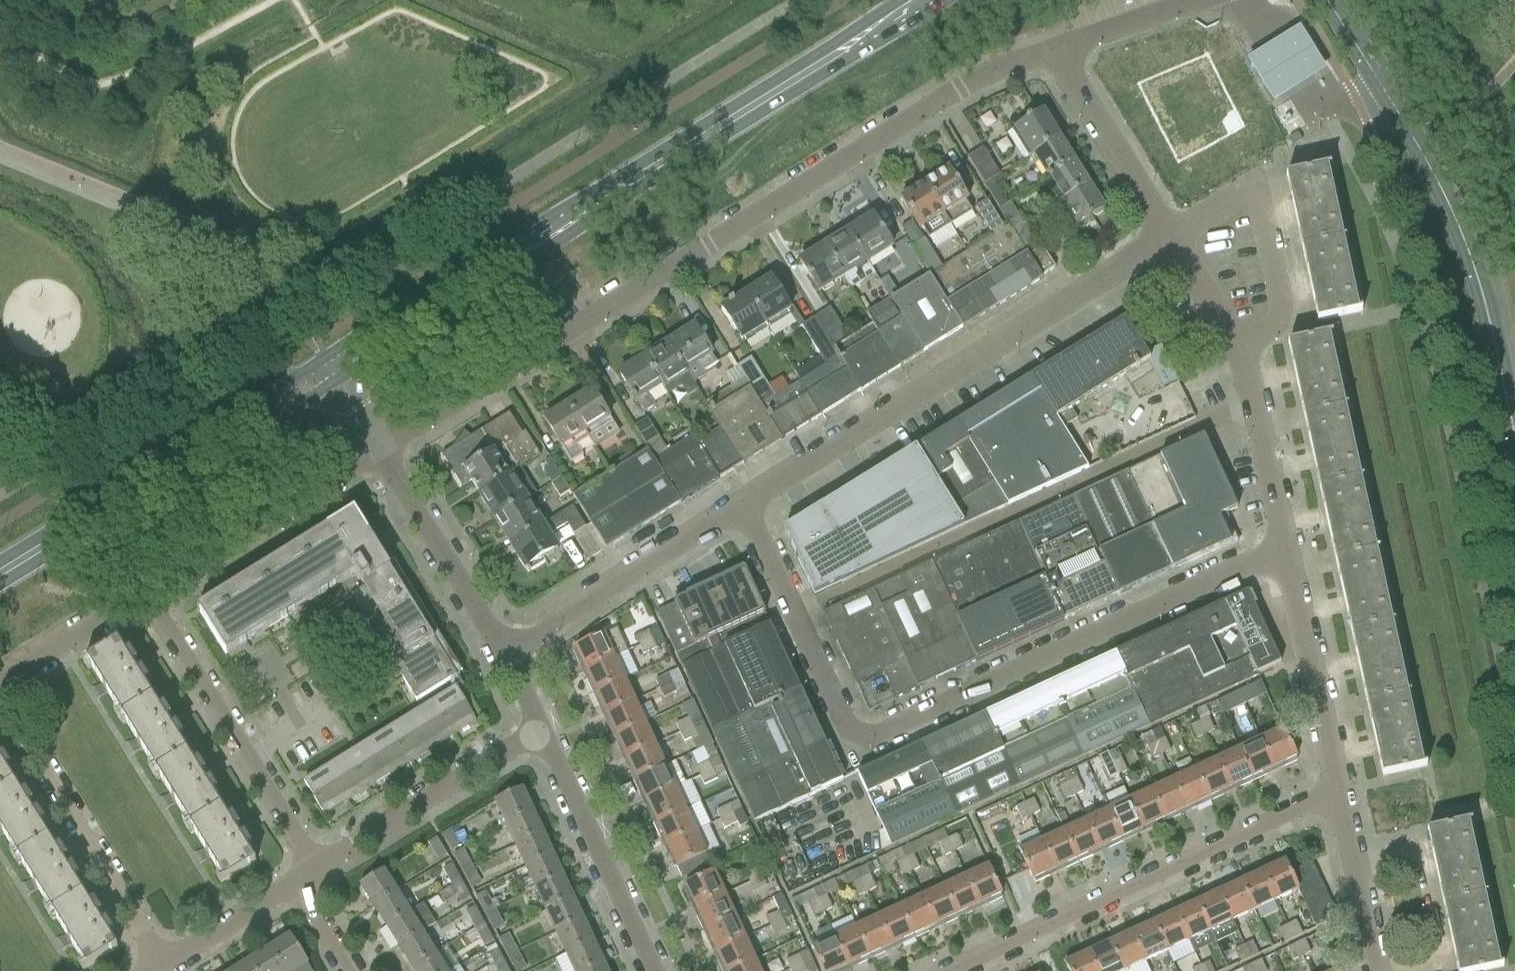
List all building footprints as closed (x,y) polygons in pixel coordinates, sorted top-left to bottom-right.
[(1297,20),(1245,53),(1272,97),(1325,64),(1297,20)] [(971,111),(963,116),(968,123),(975,119),(971,111)] [(1024,151),(1028,157),(1034,154),(1058,139),(1051,128),(1052,127),(1045,114),(1044,115),(1041,111),(1030,118),(1029,117),(1024,120),(1025,121),(1014,128),(1014,129),(1015,128),(1027,149),(1024,151)] [(1058,139),(1034,154),(1048,178),(1073,162),(1058,139)] [(967,158),(984,185),(999,175),(983,148),(967,158)] [(1059,204),(1062,203),(1088,186),(1073,162),(1048,178),(1044,181),(1059,204)] [(1287,177),(1303,250),(1346,241),(1346,240),(1339,241),(1324,170),(1330,169),(1330,168),(1287,177)] [(948,170),(925,185),(950,226),(971,212),(964,202),(966,201),(967,201),(968,201),(948,169),(947,170),(948,170)] [(950,226),(925,185),(902,200),(901,198),(900,199),(920,231),(921,230),(920,229),(922,228),(929,239),(950,226)] [(1088,186),(1062,203),(1077,226),(1093,215),(1094,217),(1105,210),(1096,196),(1095,197),(1088,186)] [(989,191),(988,192),(999,209),(1000,208),(1005,205),(995,188),(989,191)] [(987,200),(975,207),(991,234),(992,236),(993,236),(1009,226),(1007,223),(1003,226),(987,200)] [(1000,208),(999,209),(1007,223),(1009,226),(1010,226),(1014,232),(1024,227),(1027,225),(1021,216),(1021,215),(1020,216),(1018,217),(1010,202),(1006,205),(1005,205),(1000,208)] [(873,216),(848,231),(867,262),(892,247),(873,216)] [(942,267),(929,275),(962,328),(968,324),(1042,278),(1041,277),(1028,256),(1038,250),(1036,248),(1035,246),(1024,227),(1014,232),(1010,226),(1009,226),(993,236),(942,267)] [(848,231),(824,246),(843,277),(867,262),(848,231)] [(1049,243),(1062,266),(1075,258),(1061,236),(1049,243)] [(924,238),(911,246),(929,275),(941,267),(924,238)] [(1346,241),(1303,250),(1319,322),(1362,313),(1362,312),(1355,313),(1340,243),(1347,241),(1346,241)] [(843,277),(824,246),(799,262),(818,293),(843,277)] [(1028,256),(1041,277),(1055,268),(1042,247),(1028,256)] [(879,280),(890,299),(923,352),(962,328),(929,275),(898,294),(887,276),(879,280)] [(767,281),(746,294),(766,326),(790,311),(771,280),(768,282),(767,281)] [(766,326),(746,294),(722,309),(732,326),(742,341),(766,326)] [(866,314),(874,327),(899,367),(923,352),(890,299),(866,314)] [(839,333),(843,331),(829,308),(814,318),(860,391),(899,367),(874,327),(846,344),(839,333)] [(825,366),(800,382),(821,415),(860,391),(814,318),(801,326),(825,366)] [(1048,366),(1032,377),(1063,428),(1077,419),(1070,409),(1150,359),(1125,319),(1048,366)] [(695,327),(669,343),(690,377),(691,380),(718,363),(695,327)] [(1288,345),(1304,417),(1348,408),(1347,407),(1341,408),(1326,338),(1332,337),(1332,335),(1288,345)] [(669,343),(645,358),(664,388),(677,380),(679,383),(690,377),(669,343)] [(662,385),(645,358),(620,374),(634,397),(632,398),(634,401),(636,400),(644,413),(655,406),(648,394),(662,385)] [(734,385),(748,374),(741,364),(726,374),(734,385)] [(1032,377),(957,423),(993,483),(1007,506),(1088,468),(1063,428),(1032,377)] [(781,378),(767,387),(774,398),(788,389),(781,378)] [(763,379),(750,387),(761,406),(774,398),(767,387),(763,379)] [(721,394),(706,403),(724,433),(744,464),(782,440),(750,387),(745,380),(721,394)] [(774,398),(761,406),(782,440),(821,415),(800,382),(788,389),(774,398)] [(571,404),(568,406),(587,435),(611,421),(592,391),(586,395),(585,393),(570,402),(571,404)] [(587,435),(568,406),(566,407),(565,405),(550,415),(551,417),(544,421),(571,464),(584,456),(575,442),(587,435)] [(1304,417),(1320,489),(1363,479),(1357,480),(1342,410),(1348,409),(1348,408),(1304,417)] [(472,482),(480,495),(512,475),(511,474),(520,468),(540,456),(526,432),(521,434),(509,414),(480,431),(493,452),(464,469),(472,482)] [(648,450),(653,459),(665,452),(646,421),(635,428),(648,450)] [(916,448),(953,507),(993,483),(957,423),(916,448)] [(462,488),(472,482),(464,469),(493,452),(480,431),(471,437),(468,436),(457,450),(454,448),(442,456),(462,488)] [(724,433),(701,447),(720,478),(744,464),(724,433)] [(693,435),(665,452),(653,459),(680,503),(720,478),(701,447),(700,448),(693,435)] [(1203,437),(1129,471),(1173,570),(1232,543),(1220,517),(1237,509),(1203,437)] [(803,519),(784,531),(812,590),(815,596),(827,590),(915,549),(964,526),(953,507),(916,448),(871,477),(803,519)] [(648,450),(610,473),(617,484),(643,526),(680,503),(653,459),(648,450)] [(550,460),(544,463),(547,468),(553,465),(550,460)] [(545,473),(552,485),(562,479),(555,467),(545,473)] [(512,475),(480,495),(495,520),(527,501),(536,495),(521,470),(520,468),(511,474),(512,475)] [(1173,570),(1129,471),(1074,497),(1119,595),(1173,570)] [(610,473),(597,481),(604,492),(617,484),(610,473)] [(562,479),(552,485),(561,500),(571,494),(562,479)] [(1320,489),(1336,560),(1379,551),(1379,550),(1373,552),(1357,481),(1364,480),(1363,479),(1320,489)] [(597,481),(573,495),(573,496),(595,532),(605,549),(643,526),(617,484),(604,492),(597,481)] [(993,483),(953,507),(964,526),(1007,506),(993,483)] [(1074,497),(1019,523),(1064,621),(1119,595),(1074,497)] [(495,520),(511,545),(542,526),(527,501),(495,520)] [(364,537),(368,534),(355,512),(197,610),(225,655),(356,574),(365,589),(352,598),(416,702),(456,677),(462,687),(463,687),(457,676),(462,673),(393,562),(388,566),(382,556),(378,559),(364,537)] [(548,536),(552,534),(568,524),(562,513),(542,526),(511,545),(528,573),(530,572),(529,571),(544,562),(542,559),(555,551),(556,552),(558,551),(548,536)] [(1019,523),(931,563),(977,661),(1064,621),(1019,523)] [(573,535),(589,560),(601,553),(585,527),(573,535)] [(1336,560),(1351,633),(1395,623),(1394,622),(1388,623),(1373,553),(1379,552),(1379,551),(1336,560)] [(977,661),(931,563),(823,614),(824,615),(825,614),(856,682),(855,683),(856,685),(883,672),(896,699),(977,661)] [(765,612),(745,569),(674,602),(675,604),(657,612),(676,654),(765,612)] [(1248,593),(1224,604),(1257,674),(1281,663),(1248,593)] [(1116,654),(1133,690),(1150,727),(1258,676),(1257,674),(1224,604),(1116,654)] [(765,612),(676,654),(712,731),(801,690),(798,684),(796,685),(769,626),(771,625),(770,624),(765,612)] [(1351,633),(1367,704),(1410,694),(1404,695),(1389,625),(1395,624),(1395,623),(1351,633)] [(575,649),(572,651),(579,665),(582,663),(586,671),(627,651),(617,629),(605,634),(575,648),(575,649)] [(635,637),(639,646),(652,639),(649,631),(635,637)] [(652,639),(639,646),(643,655),(657,648),(652,639)] [(108,693),(123,716),(152,698),(138,675),(142,672),(136,663),(132,666),(118,642),(88,660),(103,684),(96,688),(102,697),(108,693)] [(589,678),(585,680),(592,694),(625,679),(637,673),(627,651),(586,671),(589,678)] [(1052,684),(1050,685),(1066,721),(1133,690),(1116,654),(1111,656),(1112,658),(1053,685),(1052,684)] [(678,671),(668,675),(672,684),(682,679),(678,671)] [(668,675),(656,681),(660,689),(672,684),(668,675)] [(602,707),(606,714),(635,701),(625,679),(592,694),(599,709),(602,707)] [(1265,695),(1259,682),(1247,687),(1253,701),(1265,695)] [(672,684),(660,689),(664,698),(676,693),(672,684)] [(988,715),(986,717),(1019,788),(1083,758),(1066,721),(1050,685),(1047,686),(1047,688),(994,713),(994,711),(988,714),(988,715)] [(1247,687),(1238,692),(1244,705),(1253,701),(1247,687)] [(455,688),(434,701),(454,735),(476,722),(455,688)] [(712,731),(736,784),(825,742),(824,741),(823,742),(802,696),(803,695),(801,690),(712,731)] [(1133,690),(1066,721),(1083,758),(1150,727),(1133,690)] [(1238,692),(1229,696),(1236,709),(1244,705),(1238,692)] [(1410,694),(1367,704),(1383,777),(1426,767),(1426,766),(1420,768),(1404,696),(1410,695),(1410,694)] [(1236,709),(1229,696),(1217,701),(1224,714),(1236,709)] [(142,748),(157,771),(187,753),(172,730),(177,727),(171,718),(167,721),(152,698),(123,716),(137,739),(130,743),(136,752),(142,748)] [(434,701),(412,715),(433,749),(454,735),(434,701)] [(606,723),(612,738),(645,722),(635,701),(606,714),(609,722),(606,723)] [(1194,711),(1199,722),(1208,718),(1203,707),(1194,711)] [(412,715),(390,728),(411,762),(433,749),(412,715)] [(924,744),(921,745),(955,818),(1019,788),(986,717),(925,745),(924,744)] [(676,724),(680,733),(693,727),(689,718),(676,724)] [(1208,718),(1199,722),(1206,735),(1214,731),(1208,718)] [(623,750),(626,758),(656,744),(645,722),(612,738),(619,752),(623,750)] [(1206,735),(1199,722),(1191,726),(1197,739),(1206,735)] [(693,727),(680,733),(684,742),(691,739),(696,751),(711,745),(706,732),(697,736),(693,727)] [(1151,731),(1156,742),(1165,738),(1159,727),(1151,731)] [(390,728),(369,742),(390,775),(411,762),(390,728)] [(1283,729),(1260,739),(1274,769),(1281,765),(1283,768),(1297,762),(1296,759),(1297,759),(1283,729)] [(1147,746),(1156,742),(1151,731),(1141,736),(1143,740),(1130,746),(1133,753),(1147,746)] [(1165,738),(1156,742),(1162,755),(1171,751),(1165,738)] [(1260,739),(1238,749),(1254,782),(1268,775),(1266,772),(1274,769),(1260,739)] [(369,742),(347,755),(368,789),(390,775),(369,742)] [(825,742),(736,784),(754,821),(843,780),(842,778),(840,779),(824,745),(826,744),(825,742)] [(1162,755),(1156,742),(1147,746),(1153,759),(1162,755)] [(626,766),(633,781),(666,766),(656,744),(626,758),(629,765),(626,766)] [(955,818),(921,745),(918,746),(919,748),(860,775),(859,774),(858,775),(883,830),(891,847),(955,818)] [(1112,763),(1121,759),(1116,747),(1107,751),(1112,763)] [(1238,749),(1217,759),(1230,789),(1238,785),(1239,788),(1254,782),(1238,749)] [(15,784),(0,761),(5,758),(0,751),(0,793),(15,784)] [(1098,755),(1104,767),(1112,763),(1107,751),(1098,755)] [(177,804),(191,826),(221,808),(207,785),(211,782),(205,773),(201,776),(187,753),(157,771),(171,795),(165,798),(171,807),(177,804)] [(347,755),(326,769),(346,802),(368,789),(347,755)] [(1121,759),(1112,763),(1118,775),(1127,771),(1121,759)] [(1217,759),(1195,769),(1210,802),(1224,796),(1223,792),(1230,789),(1217,759)] [(666,766),(633,781),(640,796),(643,794),(646,801),(676,787),(686,783),(676,761),(666,766)] [(696,768),(700,776),(713,770),(709,762),(696,768)] [(1118,775),(1112,763),(1104,767),(1110,779),(1118,775)] [(346,802),(326,769),(304,782),(325,816),(346,802)] [(1069,783),(1077,779),(1071,769),(1064,772),(1069,783)] [(1195,769),(1173,779),(1187,809),(1194,805),(1196,809),(1210,802),(1195,769)] [(713,770),(700,776),(704,785),(717,779),(713,770)] [(1054,777),(1059,787),(1069,783),(1064,772),(1054,777)] [(1077,779),(1069,783),(1075,796),(1083,792),(1077,779)] [(1173,779),(1151,789),(1167,822),(1181,815),(1180,812),(1187,809),(1173,779)] [(1060,787),(1059,787),(1065,800),(1066,800),(1075,796),(1069,783),(1060,787)] [(18,858),(49,838),(34,816),(39,813),(33,804),(29,806),(15,784),(0,793),(0,837),(3,835),(18,858)] [(646,810),(653,824),(686,809),(676,787),(646,801),(649,808),(646,810)] [(495,802),(505,824),(532,812),(522,789),(495,802)] [(1103,799),(1108,810),(1130,800),(1125,789),(1103,799)] [(1151,789),(1130,800),(1143,829),(1151,825),(1152,829),(1167,822),(1151,789)] [(1033,799),(1025,803),(1031,816),(1039,812),(1033,799)] [(1130,800),(1108,810),(1123,843),(1137,836),(1136,832),(1143,829),(1130,800)] [(686,809),(653,824),(660,839),(663,837),(666,845),(696,831),(708,825),(710,825),(700,803),(686,810),(686,809)] [(1017,807),(1015,808),(1021,820),(1023,820),(1031,816),(1025,803),(1017,807)] [(716,811),(720,820),(733,814),(730,805),(716,811)] [(221,808),(191,826),(205,849),(199,853),(205,862),(211,858),(226,882),(256,864),(241,840),(245,837),(239,828),(235,830),(221,808)] [(733,814),(720,820),(724,829),(738,823),(740,827),(748,823),(741,810),(733,814)] [(1108,810),(1086,820),(1100,849),(1107,846),(1109,849),(1123,843),(1108,810)] [(505,824),(515,846),(542,833),(532,812),(505,824)] [(1063,812),(1058,815),(1064,830),(1070,827),(1063,812)] [(1070,827),(1064,830),(1080,863),(1094,856),(1092,852),(1100,849),(1086,820),(1070,827)] [(1428,833),(1444,906),(1487,896),(1481,897),(1465,826),(1472,825),(1472,823),(1428,833)] [(696,831),(666,845),(670,852),(667,854),(673,868),(676,867),(694,859),(706,853),(718,848),(708,825),(696,831)] [(1014,839),(1020,851),(1043,840),(1037,828),(1014,839)] [(923,839),(927,848),(938,842),(948,838),(944,829),(923,839)] [(449,831),(441,835),(451,851),(460,846),(450,830),(449,830),(449,831)] [(883,830),(878,833),(880,852),(891,847),(883,830)] [(1064,830),(1043,840),(1056,869),(1064,866),(1065,869),(1080,863),(1064,830)] [(515,846),(525,868),(552,855),(542,833),(515,846)] [(955,834),(948,838),(954,851),(962,847),(955,834)] [(38,890),(52,913),(83,893),(69,871),(73,868),(67,859),(63,861),(49,838),(18,858),(32,881),(26,885),(31,894),(38,890)] [(428,843),(438,860),(447,855),(436,838),(428,843)] [(954,851),(948,838),(938,842),(944,855),(954,851)] [(927,848),(923,839),(908,846),(912,855),(927,848)] [(1056,869),(1043,840),(1020,851),(1034,881),(1036,880),(1037,883),(1050,876),(1049,873),(1056,869)] [(908,846),(901,849),(905,858),(911,871),(918,868),(912,855),(912,854),(908,846)] [(694,859),(676,867),(680,877),(723,857),(718,848),(706,853),(694,859)] [(898,869),(895,863),(905,858),(901,849),(878,860),(882,869),(885,875),(898,869)] [(462,850),(453,855),(462,871),(463,871),(471,866),(462,850)] [(529,876),(535,890),(562,877),(552,855),(525,868),(529,876)] [(905,858),(895,863),(898,869),(901,876),(911,871),(905,858)] [(1270,869),(1263,872),(1276,902),(1298,891),(1295,884),(1290,873),(1285,861),(1283,862),(1282,859),(1269,865),(1270,869)] [(878,860),(869,864),(872,870),(876,872),(882,869),(878,860)] [(1317,874),(1312,863),(1290,873),(1295,884),(1317,874)] [(857,870),(861,878),(868,875),(876,872),(872,870),(869,864),(857,870)] [(443,870),(452,886),(460,881),(452,865),(443,870)] [(988,865),(966,876),(979,905),(987,901),(988,905),(1002,899),(1001,896),(1002,895),(988,865)] [(463,871),(462,871),(472,889),(481,884),(471,866),(463,871)] [(746,874),(750,883),(763,877),(759,868),(746,874)] [(843,886),(851,883),(861,878),(857,870),(839,878),(843,886)] [(360,886),(373,907),(396,892),(383,872),(360,886)] [(693,901),(696,908),(725,895),(715,872),(685,886),(685,888),(683,889),(689,902),(693,901)] [(1254,873),(1239,879),(1254,912),(1276,902),(1263,872),(1255,876),(1254,873)] [(1300,895),(1322,885),(1317,874),(1295,884),(1298,891),(1300,895)] [(868,875),(861,878),(867,891),(874,888),(868,875)] [(527,893),(535,890),(529,876),(520,879),(527,893)] [(966,876),(944,886),(959,919),(973,912),(972,908),(979,905),(966,876)] [(535,890),(545,911),(572,899),(562,877),(535,890)] [(763,877),(750,883),(754,892),(767,886),(763,877)] [(867,891),(861,878),(851,883),(857,896),(867,891)] [(821,886),(825,895),(839,888),(835,879),(821,886)] [(1226,889),(1219,892),(1232,922),(1249,914),(1254,912),(1239,879),(1225,886),(1226,889)] [(460,881),(452,886),(461,903),(470,899),(460,881)] [(1327,896),(1322,885),(1300,895),(1305,906),(1327,896)] [(821,886),(813,890),(817,898),(823,912),(831,908),(825,895),(821,886)] [(944,886),(922,896),(936,925),(943,922),(945,925),(959,919),(944,886)] [(451,887),(440,893),(445,901),(455,895),(451,887)] [(794,909),(807,903),(817,898),(813,890),(790,900),(794,909)] [(373,907),(386,927),(409,913),(396,892),(373,907)] [(1210,893),(1196,900),(1211,932),(1232,922),(1219,892),(1212,896),(1210,893)] [(83,893),(52,913),(66,936),(60,940),(65,949),(72,945),(86,969),(118,949),(103,925),(107,923),(101,914),(97,916),(83,893)] [(485,893),(476,897),(485,914),(494,909),(485,893)] [(778,911),(765,917),(769,927),(792,917),(781,894),(773,898),(778,911)] [(696,917),(703,931),(735,916),(725,895),(696,908),(700,916),(696,917)] [(443,905),(437,896),(428,902),(434,911),(443,905)] [(922,896),(900,906),(915,939),(930,932),(928,929),(936,925),(922,896)] [(1332,907),(1327,896),(1305,906),(1310,917),(1332,907)] [(1444,906),(1458,970),(1491,970),(1503,968),(1503,967),(1496,969),(1481,898),(1487,897),(1487,896),(1444,906)] [(823,912),(817,898),(807,903),(814,916),(823,912)] [(545,911),(555,933),(583,921),(572,899),(545,911)] [(1183,910),(1176,913),(1189,942),(1192,940),(1203,935),(1211,932),(1196,900),(1181,906),(1183,910)] [(409,913),(386,927),(399,947),(421,933),(435,925),(422,904),(409,913)] [(900,906),(879,916),(892,946),(900,942),(901,945),(915,939),(900,906)] [(1337,918),(1332,907),(1310,917),(1316,928),(1337,918)] [(466,913),(474,929),(483,924),(474,908),(466,913)] [(494,909),(485,914),(494,932),(503,927),(494,909)] [(1167,913),(1152,919),(1167,952),(1189,942),(1176,913),(1168,916),(1167,913)] [(830,925),(835,936),(857,926),(852,915),(830,925)] [(713,944),(716,951),(746,938),(735,916),(703,931),(709,946),(713,944)] [(879,916),(857,926),(872,959),(887,953),(885,949),(892,946),(879,916)] [(792,917),(769,927),(773,935),(795,924),(792,917)] [(1139,930),(1132,933),(1146,963),(1168,953),(1167,952),(1152,919),(1138,926),(1139,930)] [(555,933),(565,955),(593,943),(583,921),(555,933)] [(1296,921),(1287,925),(1293,938),(1302,935),(1296,921)] [(483,924),(474,929),(479,937),(484,946),(493,941),(483,924)] [(814,932),(816,945),(835,936),(830,925),(814,932)] [(1293,938),(1287,925),(1278,929),(1284,942),(1293,938)] [(857,926),(835,936),(849,966),(856,962),(858,966),(872,959),(857,926)] [(479,937),(474,929),(464,934),(469,942),(479,937)] [(399,947),(411,968),(434,954),(421,933),(399,947)] [(1109,940),(1123,970),(1127,970),(1146,963),(1132,933),(1125,936),(1123,933),(1109,940)] [(507,935),(499,940),(507,956),(516,951),(507,935)] [(269,949),(283,970),(295,970),(307,963),(290,936),(269,949)] [(835,936),(816,945),(812,947),(823,970),(842,970),(841,969),(849,966),(835,936)] [(721,970),(730,970),(755,959),(746,938),(716,951),(719,958),(716,960),(721,970)] [(1088,953),(1097,970),(1123,970),(1109,940),(1094,946),(1096,950),(1088,953)] [(1305,940),(1296,944),(1302,957),(1310,953),(1305,940)] [(1252,941),(1243,945),(1249,959),(1258,955),(1252,941)] [(573,970),(588,970),(603,964),(593,943),(565,955),(573,970)] [(1296,944),(1287,948),(1293,961),(1302,957),(1296,944)] [(1249,959),(1243,945),(1235,949),(1240,962),(1249,959)] [(411,968),(413,970),(451,970),(459,966),(446,946),(434,954),(411,968)] [(249,961),(255,970),(283,970),(269,949),(249,961)] [(497,970),(506,966),(497,951),(488,955),(493,964),(497,970)] [(507,956),(515,970),(523,970),(526,969),(516,951),(507,956)] [(1088,953),(1081,956),(1080,953),(1065,960),(1067,963),(1066,963),(1069,970),(1097,970),(1088,953)] [(565,955),(554,960),(560,970),(573,970),(565,955)] [(786,961),(790,970),(804,964),(799,955),(786,961)] [(755,959),(730,970),(761,970),(755,959)] [(790,970),(791,970),(816,970),(812,960),(804,964),(790,970)] [(1252,964),(1255,970),(1266,970),(1261,960),(1252,964)] [(233,970),(255,970),(249,961),(233,970)] [(1200,966),(1202,970),(1213,970),(1209,962),(1200,966)]
